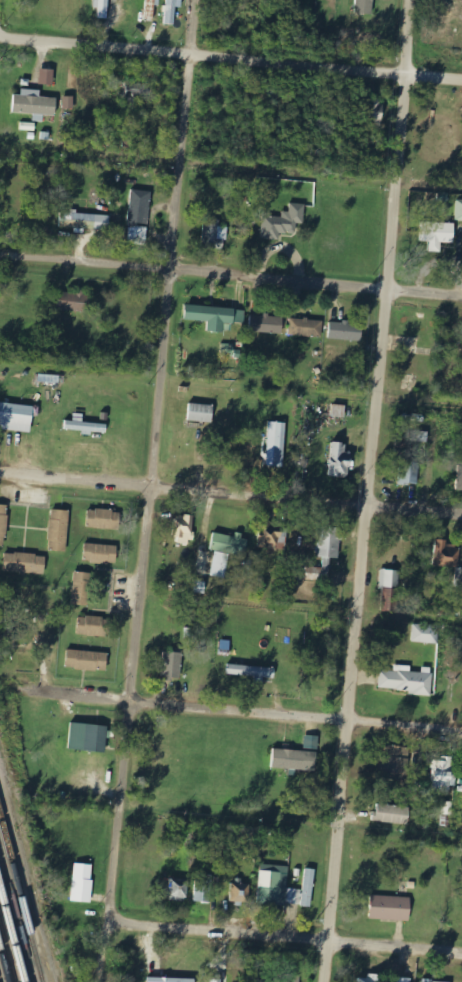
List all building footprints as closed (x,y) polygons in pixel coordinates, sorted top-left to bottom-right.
[(95,9),(99,9),(99,19),(109,20),(110,0),(95,0),(95,9)] [(146,21),(155,22),(156,0),(148,0),(146,21)] [(166,25),(176,25),(176,8),(184,8),(185,0),(167,0),(166,25)] [(355,14),(373,16),(375,0),(356,0),(355,14)] [(56,70),(41,70),(41,85),(55,86),(56,70)] [(33,115),(33,122),(44,123),(44,116),(56,116),(57,99),(41,98),(41,91),(22,90),(22,96),(14,95),(13,114),(33,115)] [(74,97),(65,97),(64,110),(74,111),(74,97)] [(150,226),(151,192),(131,191),(129,245),(148,246),(148,226),(150,226)] [(263,218),(262,240),(280,240),(281,234),(297,235),(298,224),(305,225),(306,205),(291,204),(290,213),(283,212),(283,219),(263,218)] [(111,215),(60,212),(59,228),(76,229),(76,222),(96,223),(95,231),(110,231),(111,215)] [(455,244),(456,224),(421,223),(421,242),(430,242),(430,252),(440,252),(440,244),(455,244)] [(201,247),(226,250),(228,227),(204,225),(201,247)] [(59,310),(88,314),(91,295),(62,292),(59,310)] [(208,322),(208,332),(225,333),(225,324),(236,325),(237,309),(187,306),(186,321),(208,322)] [(284,317),(250,316),(250,333),(284,334),(284,317)] [(323,338),(324,321),(290,319),(289,336),(323,338)] [(364,342),(365,324),(330,323),(329,340),(364,342)] [(234,357),(234,345),(222,344),(222,357),(234,357)] [(35,407),(0,403),(0,430),(33,433),(35,407)] [(188,422),(214,423),(215,406),(189,405),(188,422)] [(334,418),(346,419),(346,406),(334,406),(334,418)] [(85,416),(75,415),(74,422),(67,421),(66,430),(83,431),(82,435),(92,436),(93,433),(108,434),(108,425),(85,423),(85,416)] [(268,467),(285,468),(287,423),(269,423),(268,467)] [(428,443),(429,432),(409,432),(408,442),(428,443)] [(351,479),(352,457),(346,457),(347,444),(332,444),(331,478),(351,479)] [(421,463),(401,461),(398,484),(418,486),(421,463)] [(68,552),(70,511),(52,510),(50,551),(68,552)] [(121,530),(122,511),(89,510),(88,529),(121,530)] [(195,516),(177,516),(176,543),(194,544),(195,516)] [(281,522),(260,522),(259,548),(280,549),(281,522)] [(342,528),(319,527),(319,535),(307,534),(306,547),(317,548),(316,568),(306,567),(306,575),(329,576),(330,558),(340,559),(342,528)] [(225,579),(229,555),(246,557),(249,538),(213,533),(210,551),(215,552),(211,577),(225,579)] [(460,549),(448,548),(449,541),(435,540),(433,566),(458,568),(460,549)] [(119,545),(86,544),(85,563),(118,564),(119,545)] [(5,572),(46,574),(47,555),(6,553),(5,572)] [(399,589),(399,571),(381,570),(380,588),(399,589)] [(93,574),(76,572),(72,604),(88,607),(93,574)] [(79,617),(79,636),(112,637),(112,618),(79,617)] [(439,625),(413,625),(412,643),(438,644),(439,625)] [(68,670),(108,671),(109,652),(69,651),(68,670)] [(183,678),(183,653),(164,652),(163,678),(183,678)] [(432,694),(433,668),(423,668),(422,673),(411,673),(412,666),(395,665),(395,672),(380,671),(379,691),(432,694)] [(276,667),(229,666),(229,675),(256,676),(255,683),(264,683),(265,679),(276,679),(276,667)] [(71,751),(107,752),(109,726),(72,724),(71,751)] [(406,782),(410,748),(385,745),(381,778),(406,782)] [(271,767),(315,772),(317,753),(274,748),(271,767)] [(432,791),(456,792),(457,765),(455,765),(456,758),(434,757),(432,791)] [(410,806),(377,805),(377,813),(372,813),(372,823),(410,824),(410,806)] [(96,865),(76,863),(71,901),(92,903),(96,865)] [(288,889),(289,867),(260,865),(258,904),(300,906),(301,890),(288,889)] [(313,907),(314,869),(304,869),(302,907),(313,907)] [(193,902),(211,902),(212,877),(194,876),(193,902)] [(186,879),(169,880),(170,900),(187,899),(186,879)] [(249,903),(250,884),(231,883),(231,902),(249,903)] [(411,921),(412,897),(372,896),(371,920),(411,921)]
